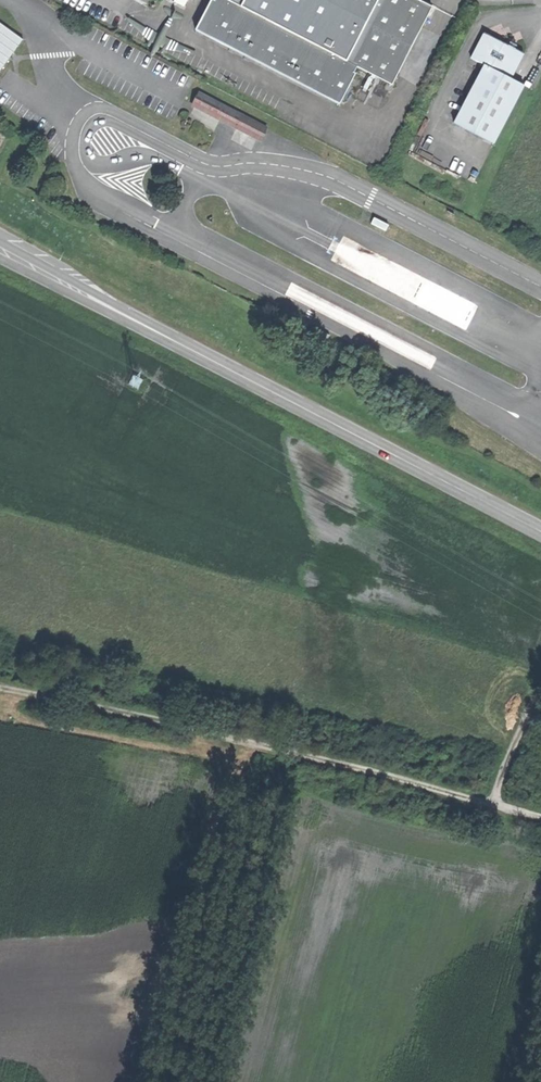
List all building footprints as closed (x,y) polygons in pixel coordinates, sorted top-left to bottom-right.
[(374,71),(348,58),(235,0),(234,0),(231,6),(227,4),(211,36),(354,109),(374,71)] [(348,58),(361,33),(377,0),(235,0),(348,58)] [(361,33),(387,46),(374,71),(385,77),(425,0),(377,0),(361,33)] [(2,70),(25,37),(0,20),(0,69),(2,70)] [(473,56),(486,62),(512,75),(524,50),(502,39),(485,31),(473,56)] [(348,58),(374,71),(387,46),(361,33),(348,58)] [(456,121),(496,141),(525,82),(512,75),(486,62),(456,121)] [(201,92),(194,104),(238,126),(244,114),(201,92)] [(284,134),(244,114),(238,126),(278,146),(284,134)]
